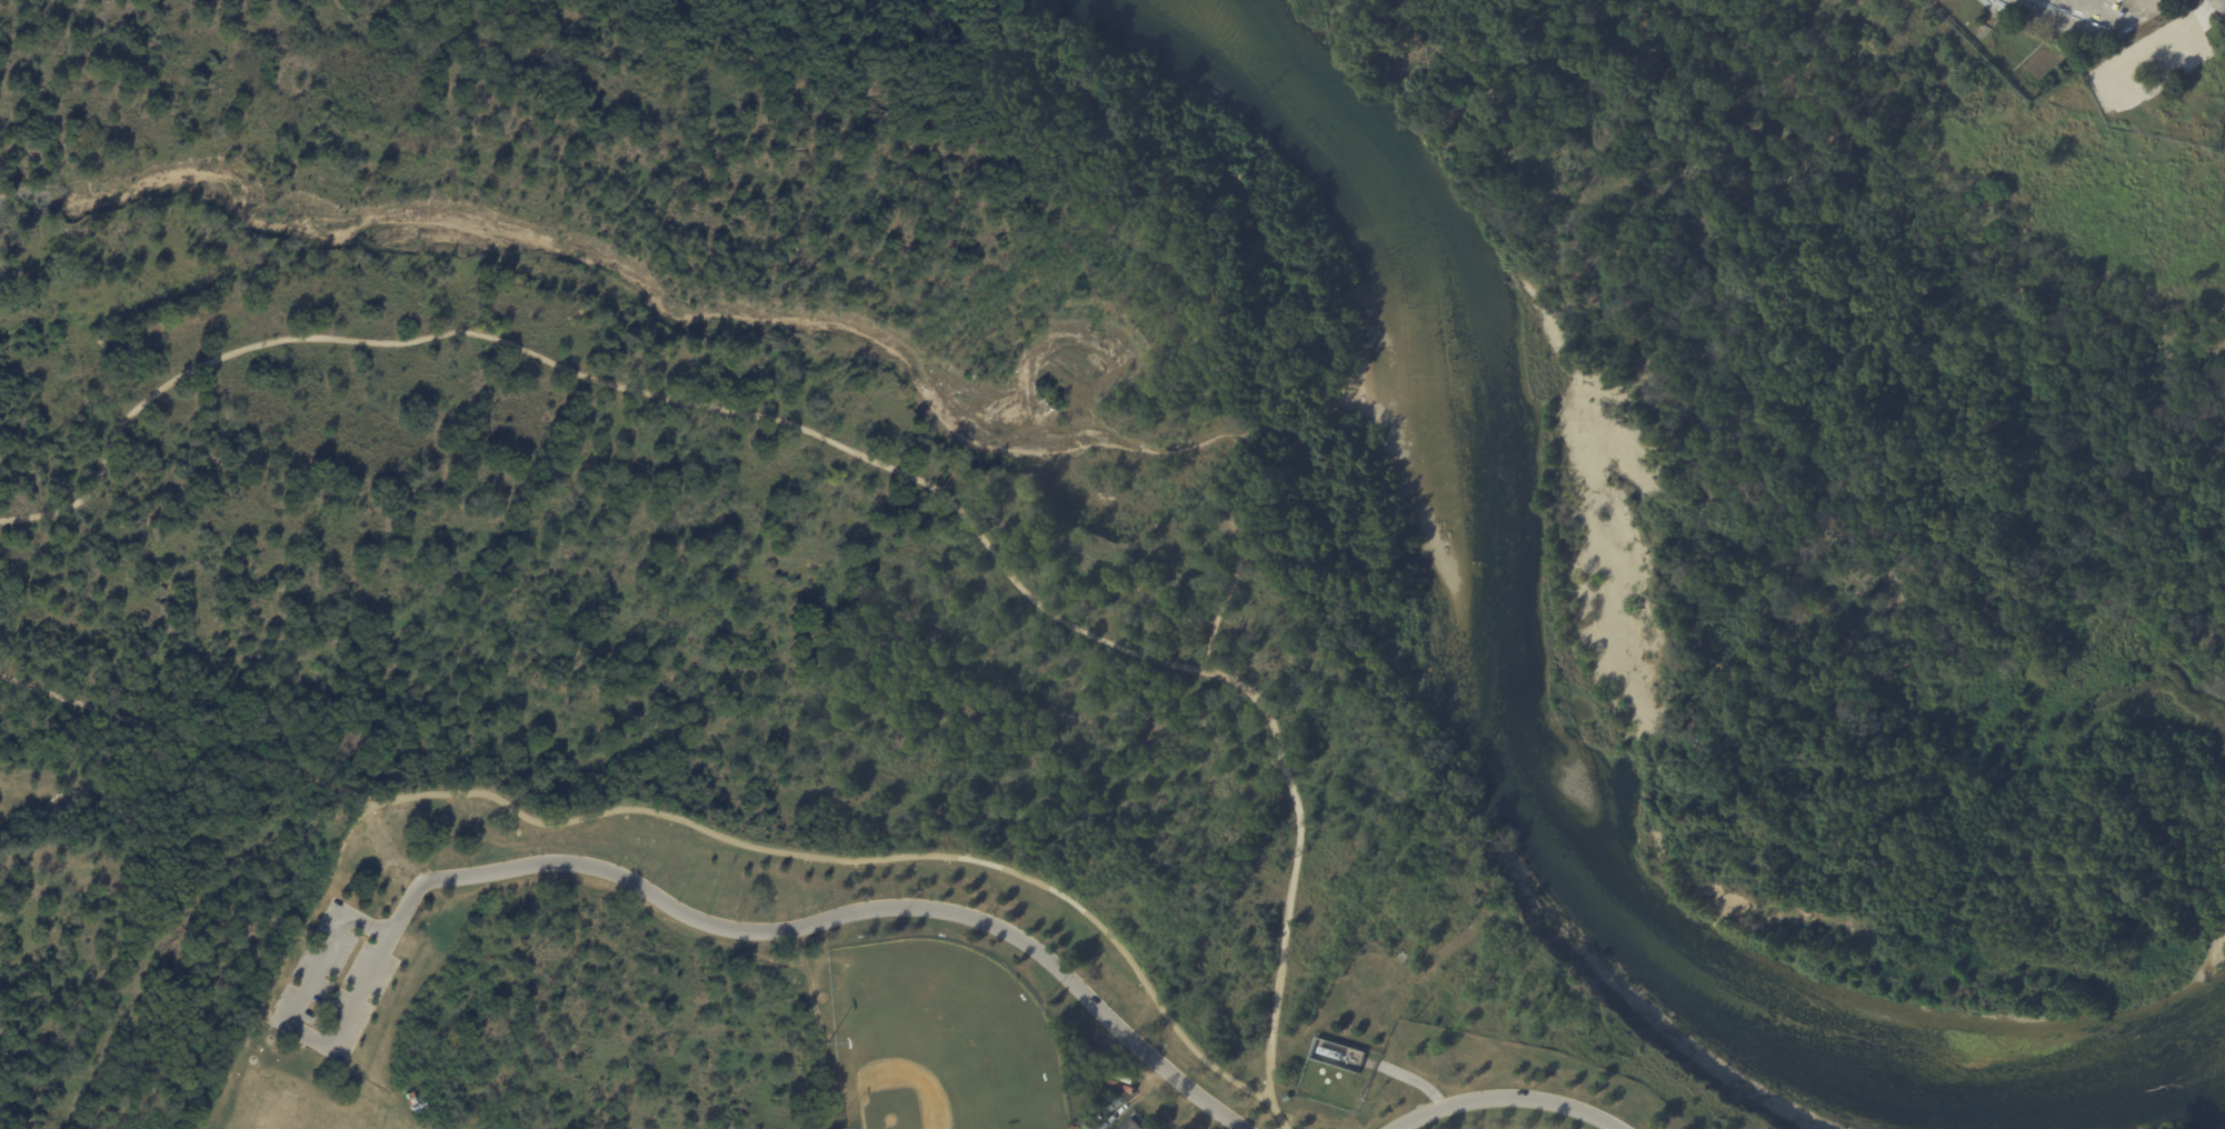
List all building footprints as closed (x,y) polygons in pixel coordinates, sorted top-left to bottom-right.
[(1131,1116),(1144,1128),(1117,1128),(1131,1116)]
